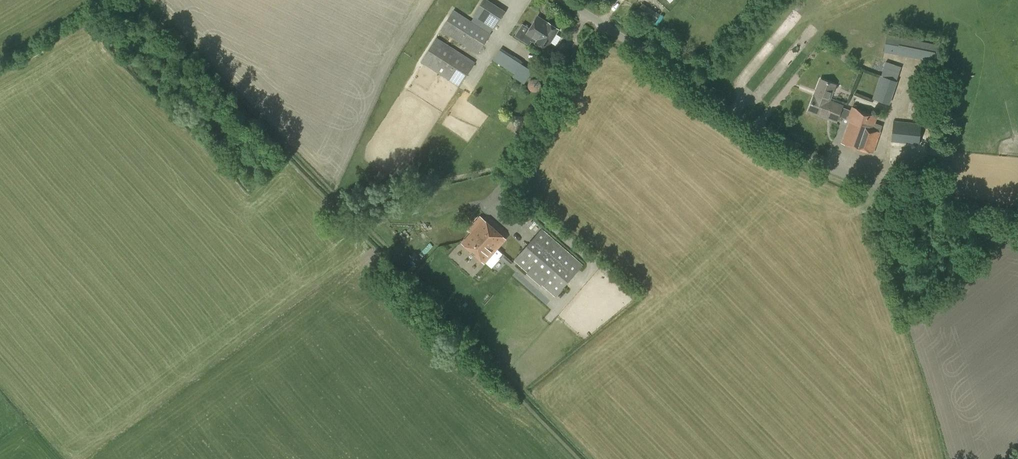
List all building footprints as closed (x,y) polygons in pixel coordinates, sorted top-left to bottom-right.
[(652,25),(654,22),(660,14),(642,3),(637,11),(648,19),(646,22),(652,25)] [(481,27),(454,10),(440,30),(478,54),(491,34),(490,33),(493,29),(484,23),(481,27)] [(542,26),(545,20),(537,15),(525,34),(533,39),(536,33),(541,36),(545,29),(544,29),(545,28),(542,26)] [(536,33),(533,39),(536,41),(535,43),(546,49),(559,29),(548,22),(545,20),(542,26),(545,28),(544,29),(545,29),(541,36),(536,33)] [(937,63),(940,44),(886,34),(883,51),(937,63)] [(460,86),(475,62),(436,37),(421,61),(460,86)] [(523,62),(503,49),(501,51),(500,49),(493,60),(515,74),(513,77),(524,84),(533,70),(522,63),(523,62)] [(884,61),(874,98),(891,103),(901,65),(884,61)] [(923,62),(921,73),(934,75),(936,64),(923,62)] [(850,110),(842,106),(842,105),(829,100),(835,84),(820,79),(808,111),(836,121),(838,116),(847,119),(846,120),(848,121),(841,142),(873,153),(880,132),(882,125),(875,123),(878,116),(852,106),(850,110)] [(927,116),(930,97),(917,94),(914,114),(927,116)] [(919,144),(921,123),(893,120),(891,141),(893,141),(893,142),(919,144)] [(375,216),(390,212),(388,205),(373,208),(375,216)] [(488,242),(493,247),(502,236),(485,221),(473,234),(475,236),(475,237),(476,238),(478,236),(486,244),(488,242)] [(528,272),(556,240),(546,232),(539,240),(535,236),(514,260),(528,272)] [(475,236),(473,234),(471,233),(461,243),(484,263),(493,252),(490,250),(493,247),(488,242),(486,244),(478,236),(476,238),(475,237),(475,236)] [(541,284),(569,252),(556,240),(528,272),(541,284)] [(569,252),(541,284),(556,296),(583,264),(569,252)]
